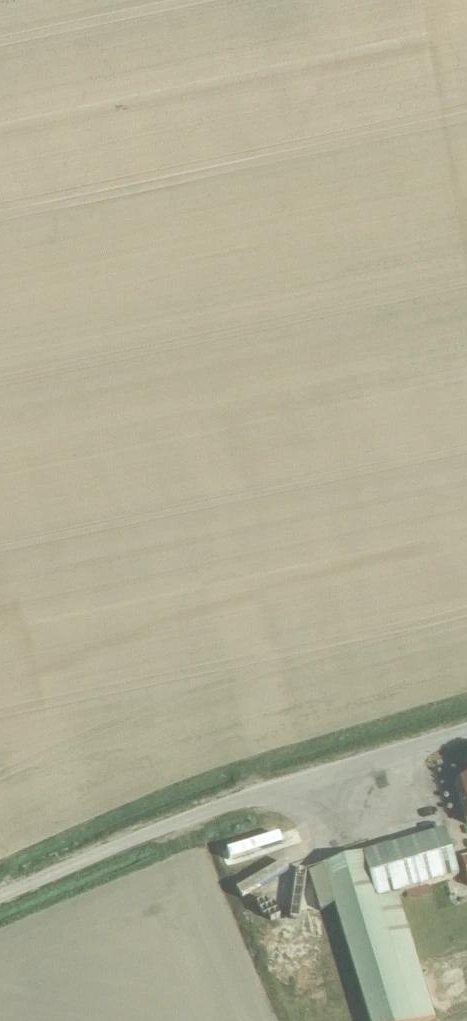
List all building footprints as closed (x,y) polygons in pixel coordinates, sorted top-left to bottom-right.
[(455,785),(466,825),(466,781),(455,785)] [(323,869),(307,874),(318,911),(334,907),(369,1020),(428,1020),(434,1019),(396,895),(458,876),(444,832),(323,869)] [(307,952),(295,957),(315,1009),(327,1005),(307,952)]
